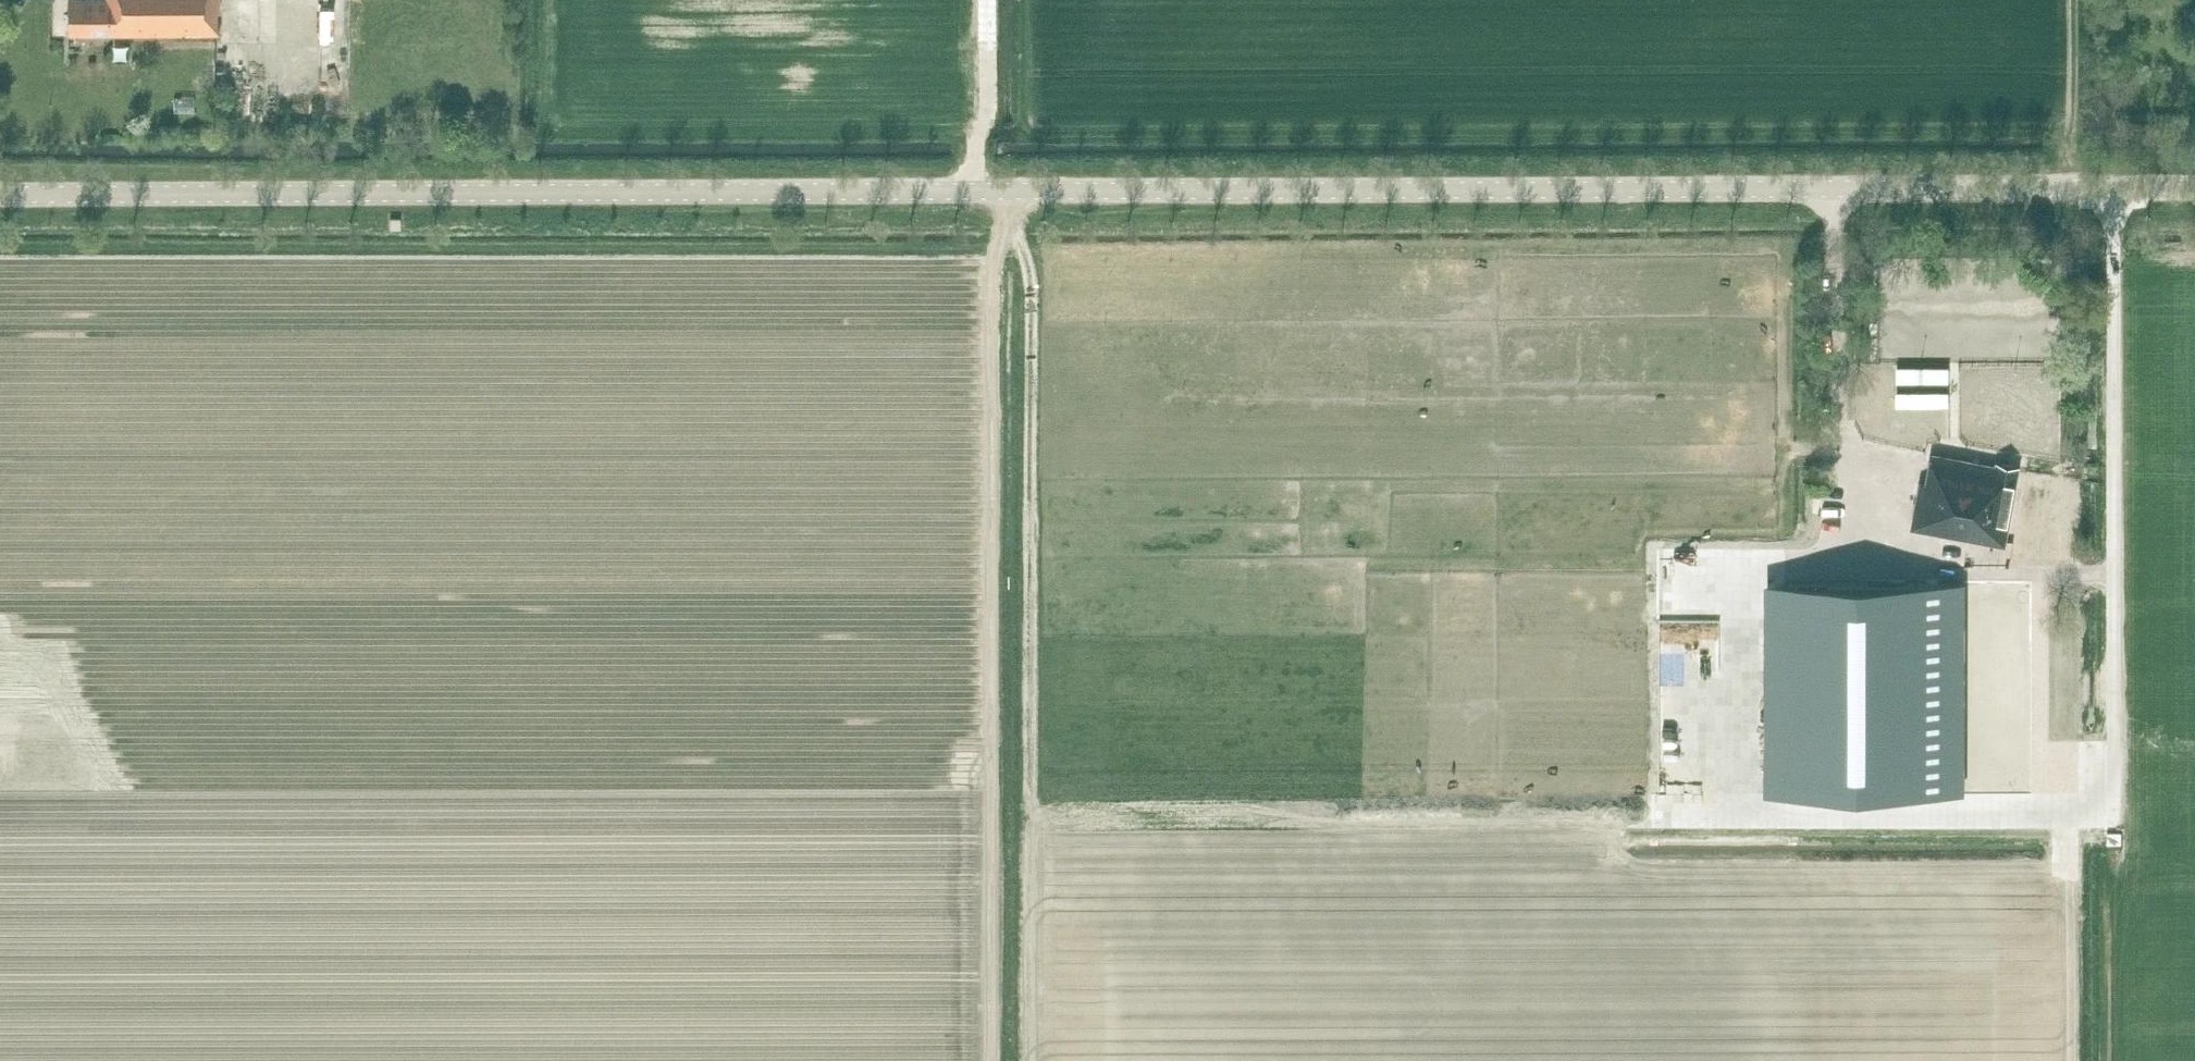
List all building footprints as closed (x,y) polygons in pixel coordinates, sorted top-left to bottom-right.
[(69,33),(220,32),(220,0),(70,0),(69,33)] [(1957,449),(1958,434),(1940,433),(1939,447),(1957,449)] [(1913,527),(2005,545),(2020,464),(1997,460),(1997,463),(1934,451),(1929,482),(1922,480),(1913,527)] [(1960,755),(1957,553),(1812,557),(1815,758),(1960,755)]
